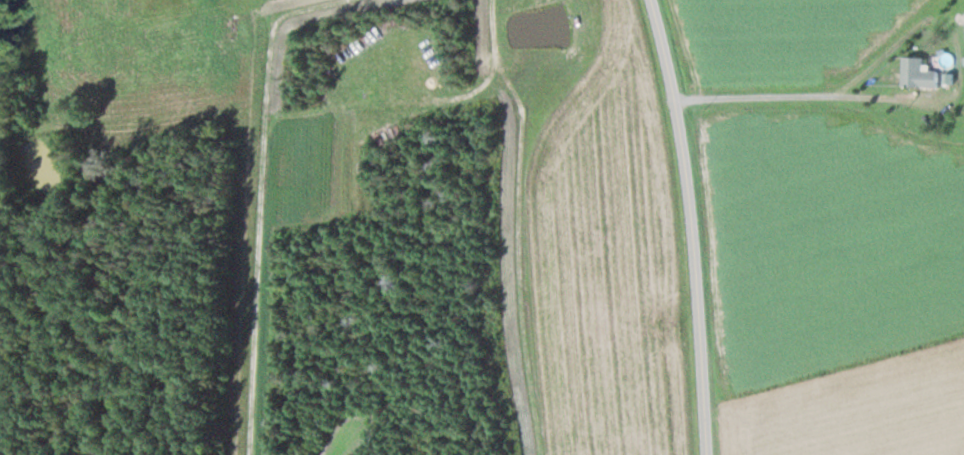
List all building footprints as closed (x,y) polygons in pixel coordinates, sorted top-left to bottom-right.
[(938,89),(938,72),(923,72),(923,59),(903,58),(903,88),(938,89)]
